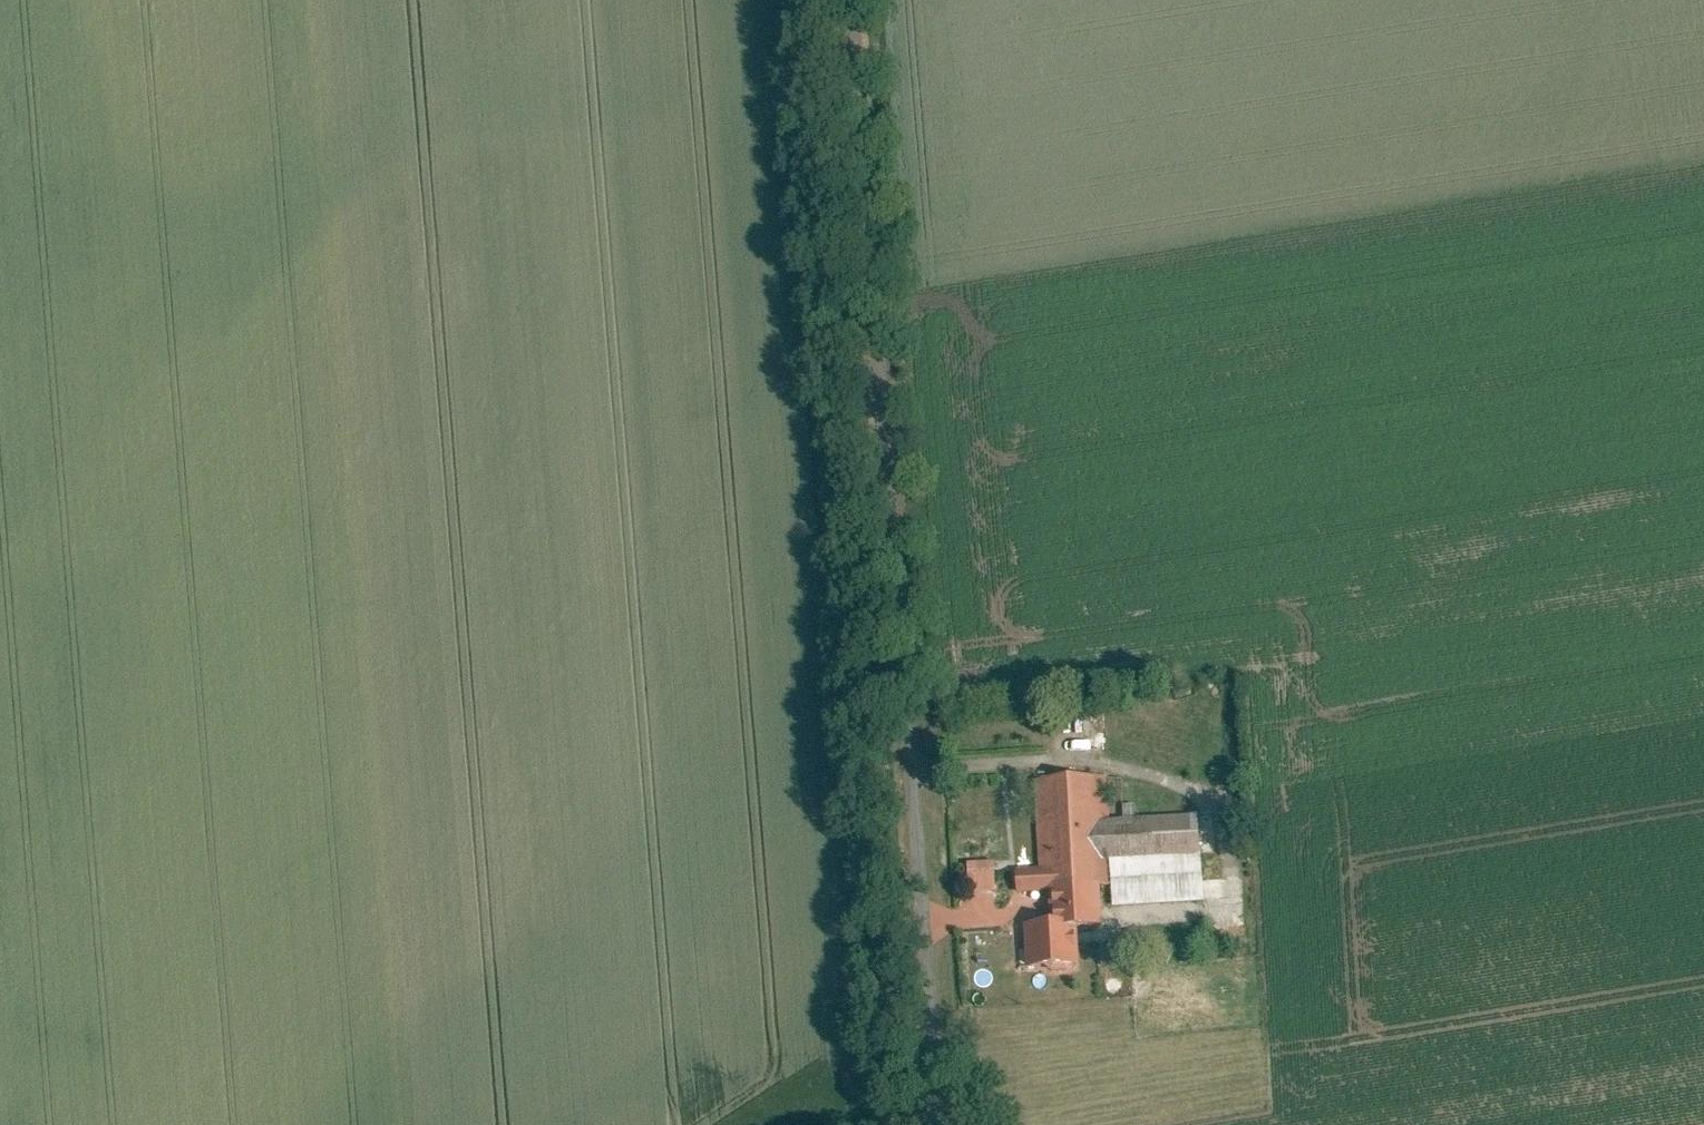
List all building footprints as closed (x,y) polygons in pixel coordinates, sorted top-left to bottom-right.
[(1030,923),(1032,969),(1085,966),(1083,927),(1109,925),(1107,881),(1121,880),(1122,903),(1227,897),(1224,851),(1207,852),(1205,811),(1115,816),(1113,773),(1038,777),(1043,867),(1022,868),(1024,897),(1052,895),(1054,922),(1030,923)] [(993,862),(965,863),(965,892),(994,892),(993,862)]
